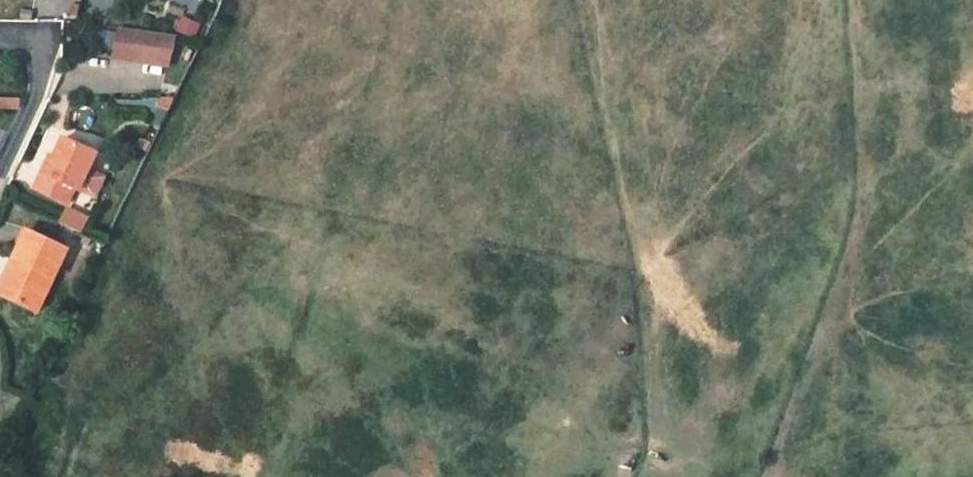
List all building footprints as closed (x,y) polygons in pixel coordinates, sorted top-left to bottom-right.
[(180,19),(175,33),(196,39),(200,25),(180,19)] [(169,92),(174,61),(119,53),(115,84),(169,92)] [(19,108),(19,96),(0,96),(0,108),(19,108)] [(95,194),(114,155),(80,139),(69,163),(61,179),(52,175),(43,194),(80,210),(88,192),(95,194)] [(52,175),(61,179),(69,163),(60,158),(52,175)] [(0,265),(0,273),(4,275),(0,284),(0,315),(19,324),(49,258),(11,240),(0,265)]
